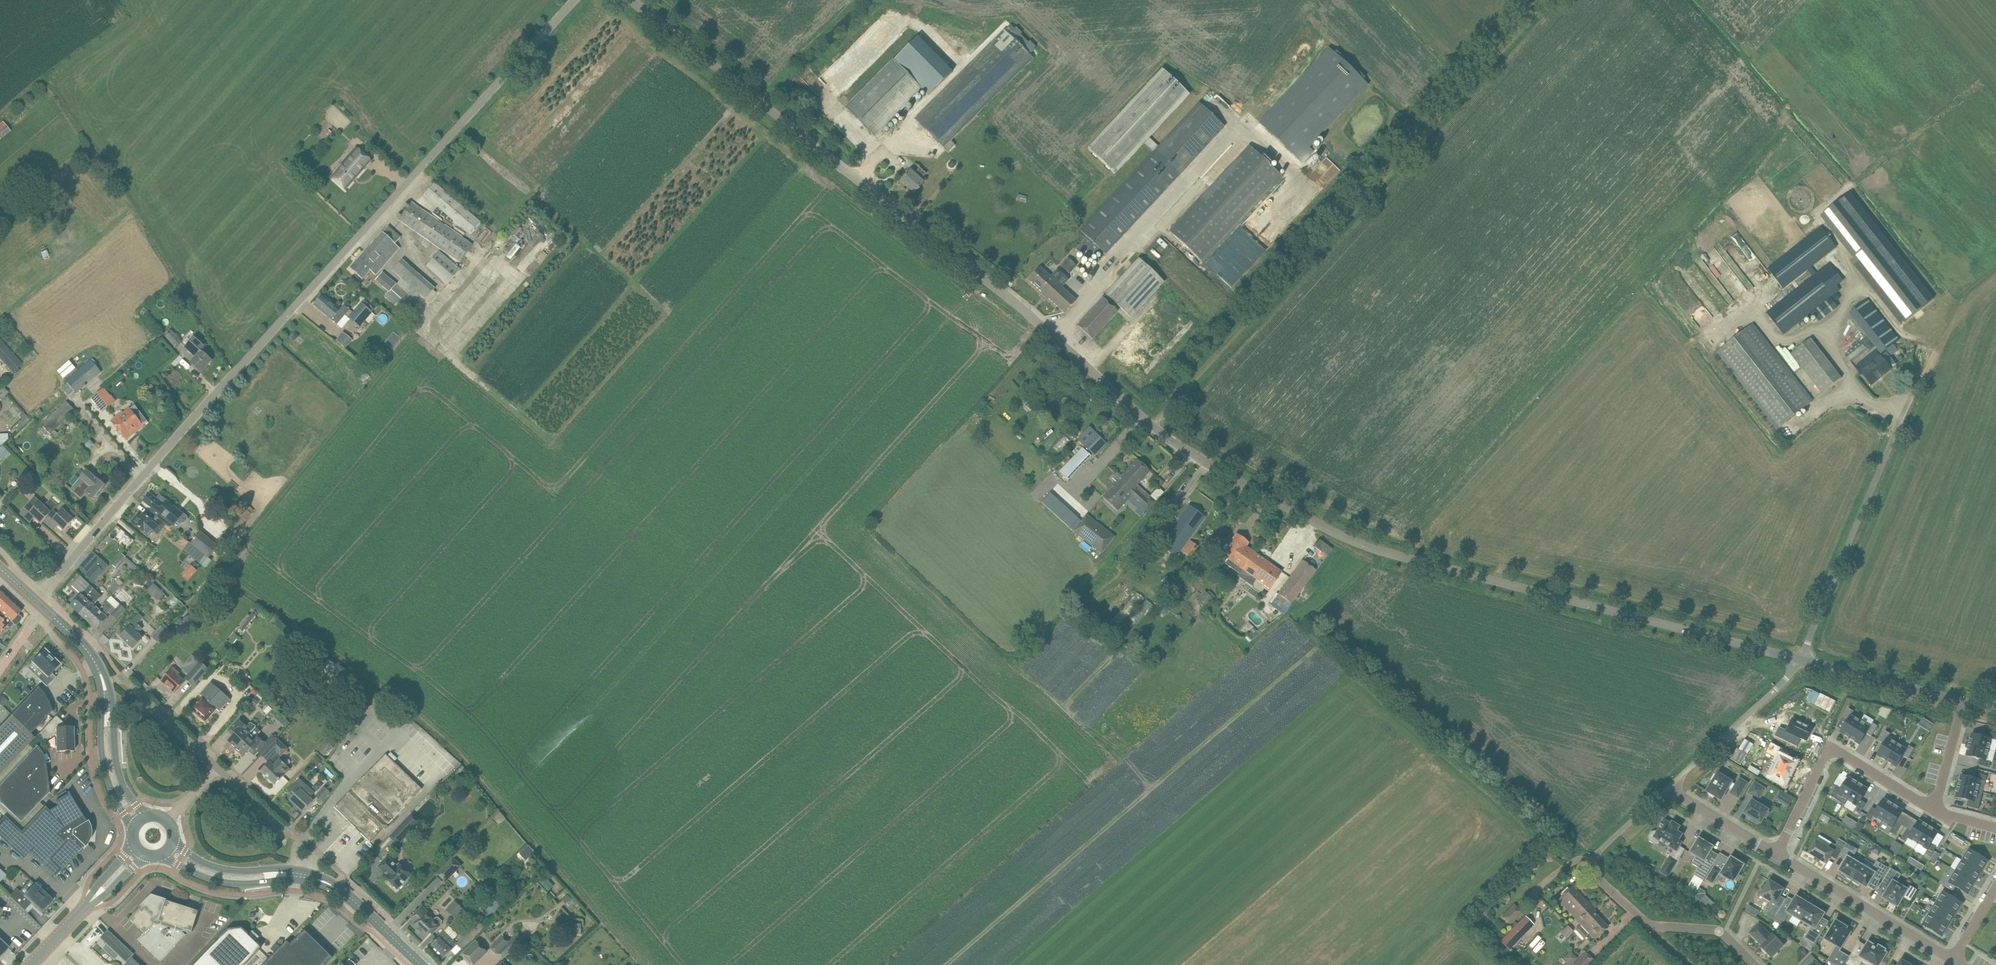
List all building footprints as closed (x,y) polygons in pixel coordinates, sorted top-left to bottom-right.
[(1005,30),(915,119),(948,152),(955,144),(953,142),(951,140),(977,114),(1033,58),(1030,55),(1035,49),(1011,25),(1005,30)] [(893,59),(846,107),(875,136),(923,89),(929,95),(951,73),(947,69),(917,38),(914,41),(894,60),(893,59)] [(1328,48),(1258,123),(1303,164),(1314,152),(1310,148),(1368,85),(1328,48)] [(1145,143),(1155,152),(1081,231),(1087,237),(1075,249),(1087,261),(1099,248),(1106,254),(1181,174),(1225,127),(1199,103),(1159,147),(1149,138),(1190,95),(1162,68),(1088,149),(1115,174),(1145,143)] [(0,123),(0,139),(0,140),(11,131),(2,121),(0,123)] [(1248,146),(1169,231),(1202,263),(1282,177),(1248,146)] [(346,190),(372,161),(357,148),(331,177),(346,190)] [(910,170),(908,173),(901,181),(914,193),(923,182),(921,180),(926,173),(920,167),(914,174),(910,170)] [(481,222),(442,189),(434,183),(424,194),(470,234),(481,222)] [(1831,208),(1826,212),(1859,254),(1854,258),(1850,261),(1900,325),(1931,300),(1933,299),(1933,298),(1852,192),(1831,208)] [(473,244),(419,208),(411,202),(399,220),(461,262),(473,244)] [(369,247),(386,262),(399,248),(395,244),(401,237),(388,226),(369,247)] [(1829,263),(1822,269),(1817,273),(1812,266),(1837,247),(1821,227),(1768,268),(1784,288),(1808,270),(1813,276),(1767,312),(1784,334),(1812,312),(1820,321),(1838,307),(1834,302),(1840,298),(1836,293),(1839,290),(1835,284),(1841,279),(1829,263)] [(511,260),(519,247),(513,243),(505,256),(511,260)] [(375,275),(386,262),(369,247),(350,268),(362,279),(370,270),(375,275)] [(448,284),(460,270),(439,252),(427,266),(448,284)] [(1068,257),(1060,266),(1069,274),(1077,265),(1068,257)] [(1105,294),(1131,317),(1163,281),(1139,258),(1105,294)] [(435,288),(402,260),(393,270),(425,299),(435,288)] [(1041,267),(1029,280),(1065,312),(1081,294),(1068,281),(1063,286),(1062,286),(1068,279),(1058,270),(1051,277),(1041,267)] [(381,284),(390,292),(396,284),(387,276),(381,284)] [(390,292),(386,296),(407,315),(417,303),(396,284),(390,292)] [(353,312),(350,310),(344,305),(340,309),(322,294),(314,304),(332,320),(342,328),(350,319),(359,327),(365,320),(369,324),(376,315),(361,303),(353,312)] [(1118,311),(1103,298),(1077,326),(1093,339),(1118,311)] [(1868,299),(1850,313),(1881,354),(1900,339),(1868,299)] [(1753,324),(1717,352),(1778,429),(1813,401),(1753,324)] [(175,347),(182,341),(171,329),(164,336),(175,347)] [(334,340),(344,349),(352,340),(342,331),(334,340)] [(206,346),(199,339),(195,336),(185,348),(195,357),(190,363),(201,373),(211,361),(201,351),(206,346)] [(1841,378),(1835,370),(1810,338),(1792,354),(1816,385),(1823,393),(1841,378)] [(22,364),(0,339),(0,359),(12,372),(22,364)] [(1860,341),(1848,357),(1853,362),(1866,346),(1860,341)] [(1891,369),(1885,361),(1881,356),(1861,372),(1872,385),(1891,369)] [(91,360),(84,365),(93,376),(95,378),(101,372),(91,360)] [(70,361),(58,371),(64,379),(76,368),(70,361)] [(67,383),(62,388),(69,397),(75,392),(76,394),(86,385),(75,373),(65,380),(67,383)] [(0,388),(0,400),(8,392),(2,386),(0,388)] [(103,388),(93,396),(102,409),(113,401),(103,388)] [(75,411),(71,406),(65,401),(41,425),(50,434),(60,425),(64,428),(71,421),(68,417),(75,411)] [(135,416),(131,411),(125,415),(122,412),(111,421),(126,440),(143,427),(142,426),(147,422),(140,412),(135,416)] [(1096,433),(1084,445),(1094,455),(1106,443),(1096,433)] [(90,440),(85,444),(90,449),(95,444),(90,440)] [(1082,448),(1076,454),(1085,462),(1091,456),(1082,448)] [(1137,460),(1122,476),(1130,484),(1126,489),(1133,494),(1132,495),(1148,510),(1156,501),(1150,496),(1147,499),(1135,488),(1150,471),(1137,460)] [(97,479),(88,471),(71,490),(82,499),(87,493),(94,499),(105,486),(97,479)] [(33,473),(27,479),(36,487),(41,481),(33,473)] [(1103,497),(1118,511),(1132,495),(1133,494),(1126,489),(1130,484),(1122,476),(1103,497)] [(1050,492),(1041,503),(1073,531),(1081,520),(1050,492)] [(159,494),(156,498),(150,493),(143,501),(172,526),(171,528),(175,531),(181,523),(184,523),(187,520),(187,518),(159,494)] [(41,523),(44,521),(54,510),(58,505),(51,498),(44,507),(40,502),(34,508),(30,503),(20,513),(30,522),(35,518),(41,523)] [(232,527),(237,531),(254,510),(249,505),(232,527)] [(1181,518),(1161,545),(1176,556),(1181,550),(1191,536),(1204,517),(1203,516),(1189,506),(1181,518)] [(54,510),(44,521),(53,529),(58,525),(64,530),(78,515),(72,509),(68,514),(63,509),(58,514),(54,510)] [(156,516),(152,521),(144,514),(141,518),(138,515),(132,522),(143,531),(142,532),(148,538),(154,531),(158,535),(166,524),(156,516)] [(1073,531),(1101,553),(1115,537),(1086,514),(1081,520),(1073,531)] [(106,538),(122,552),(130,543),(115,529),(106,538)] [(201,531),(191,543),(209,558),(218,546),(201,531)] [(1226,541),(1218,552),(1234,563),(1231,568),(1239,573),(1243,570),(1255,553),(1246,546),(1249,542),(1237,534),(1232,540),(1231,542),(1229,544),(1226,541)] [(1327,556),(1332,549),(1319,539),(1314,546),(1327,556)] [(191,543),(189,541),(182,549),(202,566),(209,558),(191,543)] [(1239,573),(1237,576),(1252,586),(1256,579),(1270,589),(1276,580),(1282,572),(1255,553),(1243,570),(1239,573)] [(126,557),(122,554),(112,564),(117,569),(124,561),(135,570),(138,567),(126,557)] [(1303,560),(1297,568),(1278,594),(1291,604),(1316,570),(1303,560)] [(96,563),(90,569),(86,574),(93,582),(104,571),(96,563)] [(194,568),(185,578),(188,581),(197,571),(194,568)] [(213,575),(210,579),(217,583),(220,579),(213,575)] [(87,599),(96,590),(81,576),(72,586),(81,594),(70,605),(79,613),(90,602),(87,599)] [(112,593),(122,583),(118,578),(107,588),(112,593)] [(153,583),(147,590),(158,601),(164,594),(153,583)] [(1204,589),(1196,600),(1204,606),(1213,596),(1204,589)] [(1,611),(11,600),(0,590),(0,610),(1,611)] [(102,596),(96,590),(87,599),(90,602),(79,613),(88,622),(99,610),(94,605),(102,596)] [(1114,618),(1121,623),(1142,597),(1136,592),(1114,618)] [(1276,593),(1271,600),(1286,612),(1292,604),(1291,604),(1278,594),(1276,593)] [(99,610),(88,622),(97,630),(108,618),(106,616),(108,613),(116,620),(126,609),(112,596),(99,610)] [(1109,619),(1123,604),(1116,598),(1102,613),(1109,619)] [(1,611),(0,612),(0,633),(7,625),(9,626),(11,626),(14,623),(15,624),(17,624),(21,620),(21,617),(18,615),(22,610),(11,600),(1,611)] [(1146,600),(1130,618),(1136,624),(1153,606),(1146,600)] [(189,612),(184,618),(184,620),(184,623),(194,622),(194,616),(189,612)] [(241,626),(239,628),(239,629),(243,631),(243,632),(243,631),(247,628),(256,616),(256,615),(252,612),(250,615),(241,626)] [(142,628),(138,624),(144,618),(139,613),(128,625),(130,626),(121,636),(133,648),(142,638),(137,633),(142,628)] [(1249,640),(1257,634),(1249,622),(1241,628),(1249,640)] [(162,626),(160,625),(151,636),(158,642),(167,631),(166,630),(168,628),(164,624),(162,626)] [(38,678),(47,687),(56,677),(52,673),(60,664),(50,655),(51,654),(47,650),(46,651),(44,649),(32,662),(43,673),(38,678)] [(190,660),(197,666),(185,679),(193,686),(208,670),(200,661),(199,662),(194,657),(190,660)] [(318,672),(331,682),(341,669),(328,659),(318,672)] [(173,668),(168,673),(161,681),(175,693),(185,682),(178,675),(179,674),(173,668)] [(245,680),(242,684),(247,688),(252,683),(248,680),(245,680)] [(211,682),(207,687),(200,694),(203,697),(192,709),(206,721),(217,709),(219,711),(230,699),(211,682)] [(0,726),(0,774),(35,738),(30,734),(51,712),(52,712),(51,708),(49,704),(48,701),(46,697),(44,694),(41,690),(38,687),(11,715),(0,726)] [(1841,732),(1850,738),(1861,721),(1851,715),(1854,711),(1849,708),(1842,718),(1847,721),(1841,732)] [(37,734),(39,736),(45,742),(53,734),(56,735),(57,751),(74,751),(73,728),(67,728),(67,725),(56,716),(37,734)] [(236,749),(256,727),(257,727),(254,725),(250,722),(248,724),(241,717),(230,728),(235,733),(228,741),(236,749)] [(1922,717),(1918,725),(1929,731),(1933,724),(1922,717)] [(1779,727),(1775,736),(1797,747),(1801,739),(1807,741),(1813,728),(1792,718),(1786,730),(1779,727)] [(1861,721),(1850,738),(1860,744),(1867,733),(1872,736),(1878,726),(1873,723),(1870,727),(1861,721)] [(260,731),(256,727),(236,749),(244,756),(251,748),(256,753),(258,751),(261,754),(276,738),(273,735),(266,742),(258,734),(260,731)] [(1887,761),(1897,744),(1888,738),(1891,734),(1885,730),(1879,741),(1884,744),(1877,755),(1887,761)] [(1969,744),(1989,749),(1995,751),(1995,750),(1995,734),(1986,731),(1985,737),(1972,734),(1970,743),(1969,744)] [(277,739),(276,738),(261,754),(270,762),(261,771),(275,784),(289,769),(279,759),(289,749),(277,738),(277,739)] [(325,742),(317,751),(324,756),(331,747),(325,742)] [(1771,742),(1766,753),(1774,757),(1771,763),(1776,765),(1770,776),(1786,784),(1790,775),(1792,776),(1795,769),(1793,768),(1796,764),(1788,759),(1791,753),(1771,742)] [(1907,749),(1897,744),(1887,761),(1896,767),(1903,756),(1908,759),(1915,748),(1909,745),(1907,749)] [(1969,744),(1966,755),(1979,759),(1978,764),(1989,767),(1991,762),(1993,762),(1995,751),(1989,749),(1969,744)] [(42,752),(37,746),(0,784),(0,802),(0,803),(21,823),(49,793),(49,794),(45,762),(42,752)] [(342,815),(352,824),(370,842),(388,824),(422,789),(391,759),(386,754),(334,807),(337,809),(333,812),(339,818),(342,815)] [(1731,793),(1739,797),(1748,783),(1740,778),(1736,784),(1732,782),(1733,782),(1718,773),(1717,774),(1715,773),(1711,780),(1713,781),(1707,791),(1709,792),(1708,794),(1714,798),(1715,796),(1722,800),(1729,788),(1732,790),(1731,793)] [(1959,785),(1959,786),(1983,792),(1986,782),(1987,776),(1976,773),(1974,778),(1961,775),(1959,785)] [(1846,805),(1848,800),(1858,783),(1849,777),(1842,788),(1837,785),(1830,795),(1846,805)] [(300,779),(290,789),(296,794),(291,799),(303,811),(313,801),(309,798),(314,792),(300,779)] [(1769,811),(1769,810),(1756,802),(1758,799),(1759,799),(1766,788),(1755,782),(1748,793),(1755,797),(1753,800),(1752,800),(1744,813),(1752,818),(1751,820),(1758,824),(1759,822),(1761,824),(1765,817),(1767,818),(1771,812),(1769,811)] [(1848,800),(1857,806),(1855,810),(1860,813),(1866,803),(1861,800),(1868,789),(1858,783),(1848,800)] [(1959,786),(1956,797),(1968,800),(1967,806),(1979,809),(1983,792),(1959,786)] [(330,793),(324,787),(316,796),(322,801),(330,793)] [(428,796),(429,798),(431,798),(432,799),(433,800),(434,800),(435,801),(436,802),(437,803),(437,802),(436,788),(428,796)] [(0,821),(0,837),(24,859),(29,853),(54,877),(53,878),(53,879),(83,847),(84,846),(83,845),(84,843),(86,841),(86,839),(87,837),(90,837),(90,833),(88,832),(87,830),(87,828),(86,826),(85,824),(87,823),(86,822),(68,792),(67,793),(68,794),(55,802),(57,806),(49,811),(45,807),(21,832),(4,816),(0,821)] [(1780,792),(1776,798),(1788,806),(1792,800),(1780,792)] [(1874,816),(1883,822),(1893,805),(1884,799),(1877,810),(1872,807),(1866,817),(1871,820),(1874,816)] [(1893,805),(1883,822),(1892,828),(1890,832),(1895,835),(1901,825),(1896,822),(1903,811),(1893,805)] [(1668,877),(1679,860),(1673,857),(1682,842),(1679,840),(1683,834),(1678,831),(1680,826),(1673,822),(1672,823),(1665,819),(1657,832),(1656,831),(1652,832),(1649,836),(1650,840),(1654,842),(1658,841),(1659,840),(1670,847),(1670,848),(1667,854),(1670,856),(1660,872),(1668,877)] [(1918,843),(1929,826),(1919,820),(1912,831),(1907,828),(1901,839),(1906,842),(1909,838),(1918,843)] [(405,821),(389,837),(398,845),(413,829),(405,821)] [(1859,823),(1855,829),(1860,832),(1864,826),(1859,823)] [(1938,832),(1929,826),(1918,843),(1928,849),(1925,853),(1930,857),(1937,846),(1932,843),(1938,832)] [(1820,835),(1809,853),(1826,863),(1831,856),(1837,860),(1839,856),(1843,849),(1846,845),(1841,842),(1838,846),(1820,835)] [(1704,880),(1713,865),(1706,860),(1714,846),(1699,838),(1690,852),(1696,856),(1692,863),(1698,867),(1694,874),(1704,880)] [(1894,840),(1889,851),(1897,855),(1902,844),(1894,840)] [(1843,849),(1839,856),(1846,860),(1839,871),(1847,875),(1846,877),(1852,881),(1862,865),(1852,859),(1858,849),(1847,843),(1846,845),(1843,849)] [(1969,849),(1962,860),(1982,872),(1989,861),(1969,849)] [(397,865),(388,857),(378,867),(388,876),(386,878),(397,889),(411,875),(399,863),(397,865)] [(461,865),(453,857),(436,875),(444,883),(461,865)] [(1744,865),(1731,857),(1722,872),(1720,871),(1721,870),(1715,866),(1707,879),(1713,883),(1716,878),(1723,883),(1726,877),(1734,882),(1735,880),(1737,882),(1741,875),(1739,874),(1744,865)] [(1862,865),(1852,881),(1858,884),(1859,883),(1867,887),(1867,886),(1873,876),(1880,880),(1888,867),(1884,865),(1879,862),(1877,860),(1875,864),(1865,859),(1862,865)] [(1982,872),(1962,860),(1956,871),(1975,882),(1982,872)] [(1907,889),(1896,883),(1901,874),(1891,868),(1881,884),(1889,889),(1884,897),(1890,901),(1889,903),(1896,907),(1897,905),(1898,906),(1903,897),(1910,901),(1917,891),(1909,886),(1907,889)] [(1968,894),(1975,882),(1956,871),(1949,882),(1968,894)] [(1777,915),(1782,906),(1786,899),(1786,898),(1783,902),(1778,899),(1784,889),(1770,880),(1766,885),(1764,885),(1763,886),(1762,887),(1762,888),(1764,890),(1760,895),(1771,902),(1766,909),(1769,911),(1777,915)] [(17,888),(10,896),(24,910),(31,903),(41,913),(53,901),(35,884),(24,895),(17,888)] [(1558,899),(1576,918),(1590,904),(1572,886),(1558,899)] [(1943,891),(1936,902),(1956,914),(1963,903),(1943,891)] [(1784,919),(1789,922),(1793,915),(1801,920),(1811,903),(1804,899),(1804,901),(1797,896),(1789,910),(1782,906),(1777,915),(1774,920),(1781,924),(1784,919)] [(157,900),(156,900),(154,900),(153,900),(152,900),(151,900),(150,901),(149,902),(148,900),(147,901),(149,902),(144,908),(142,906),(130,919),(144,933),(137,941),(161,963),(191,931),(192,932),(199,911),(165,900),(164,902),(158,900),(158,898),(157,898),(157,900)] [(1936,902),(1930,913),(1949,925),(1956,914),(1936,902)] [(1818,908),(1811,903),(1801,920),(1811,926),(1805,937),(1815,944),(1821,934),(1814,930),(1825,913),(1818,909),(1818,908)] [(1514,904),(1501,916),(1510,925),(1522,913),(1514,904)] [(1590,904),(1576,918),(1595,939),(1608,927),(1594,912),(1596,910),(1590,904)] [(1748,904),(1745,910),(1751,913),(1754,908),(1748,904)] [(1538,905),(1530,913),(1534,917),(1542,909),(1538,905)] [(422,906),(418,910),(411,917),(416,922),(412,925),(417,930),(416,932),(424,939),(431,933),(432,934),(441,925),(442,921),(438,917),(435,919),(433,920),(425,913),(427,911),(422,906)] [(450,915),(456,920),(464,911),(459,906),(450,915)] [(1769,911),(1767,915),(1774,920),(1777,915),(1769,911)] [(1949,925),(1930,913),(1923,924),(1942,936),(1949,925)] [(1506,936),(1501,941),(1509,949),(1514,944),(1534,925),(1525,916),(1506,936)] [(477,920),(462,935),(471,944),(485,929),(477,920)] [(1848,927),(1836,920),(1825,939),(1836,946),(1827,960),(1835,964),(1844,964),(1850,956),(1840,950),(1850,933),(1846,931),(1848,927)] [(581,921),(565,921),(565,923),(564,923),(563,934),(580,935),(581,921)] [(1761,947),(1772,958),(1784,945),(1774,934),(1772,936),(1759,923),(1750,933),(1760,943),(1761,942),(1763,945),(1761,947)] [(1561,941),(1573,931),(1567,925),(1556,936),(1561,941)] [(454,933),(448,926),(439,936),(440,937),(430,946),(443,959),(453,949),(457,944),(450,937),(454,933)] [(125,962),(133,953),(107,928),(99,936),(125,962)] [(195,964),(245,964),(261,948),(255,942),(260,937),(253,930),(248,935),(242,929),(229,930),(195,964)] [(326,964),(325,964),(332,958),(332,957),(332,956),(331,956),(321,946),(321,945),(320,946),(317,943),(318,942),(317,942),(306,932),(307,931),(306,931),(305,931),(302,933),(301,933),(302,934),(299,937),(298,937),(297,937),(298,938),(296,939),(295,940),(296,940),(292,943),(291,944),(292,944),(291,945),(287,941),(263,964),(325,964),(326,964)] [(503,935),(490,948),(496,954),(509,941),(503,935)] [(1804,937),(1800,944),(1811,950),(1815,944),(1805,937),(1804,937)] [(9,948),(0,939),(0,957),(9,948)] [(487,952),(476,941),(463,953),(474,964),(487,952)] [(1850,956),(1846,963),(1849,964),(1860,964),(1863,961),(1869,964),(1870,962),(1875,964),(1879,964),(1887,953),(1884,952),(1885,950),(1879,946),(1878,948),(1869,942),(1867,946),(1859,941),(1850,956)] [(1587,953),(1586,952),(1574,964),(1588,964),(1593,959),(1587,953)] [(1815,962),(1817,960),(1811,955),(1801,964),(1817,964),(1815,962)]
